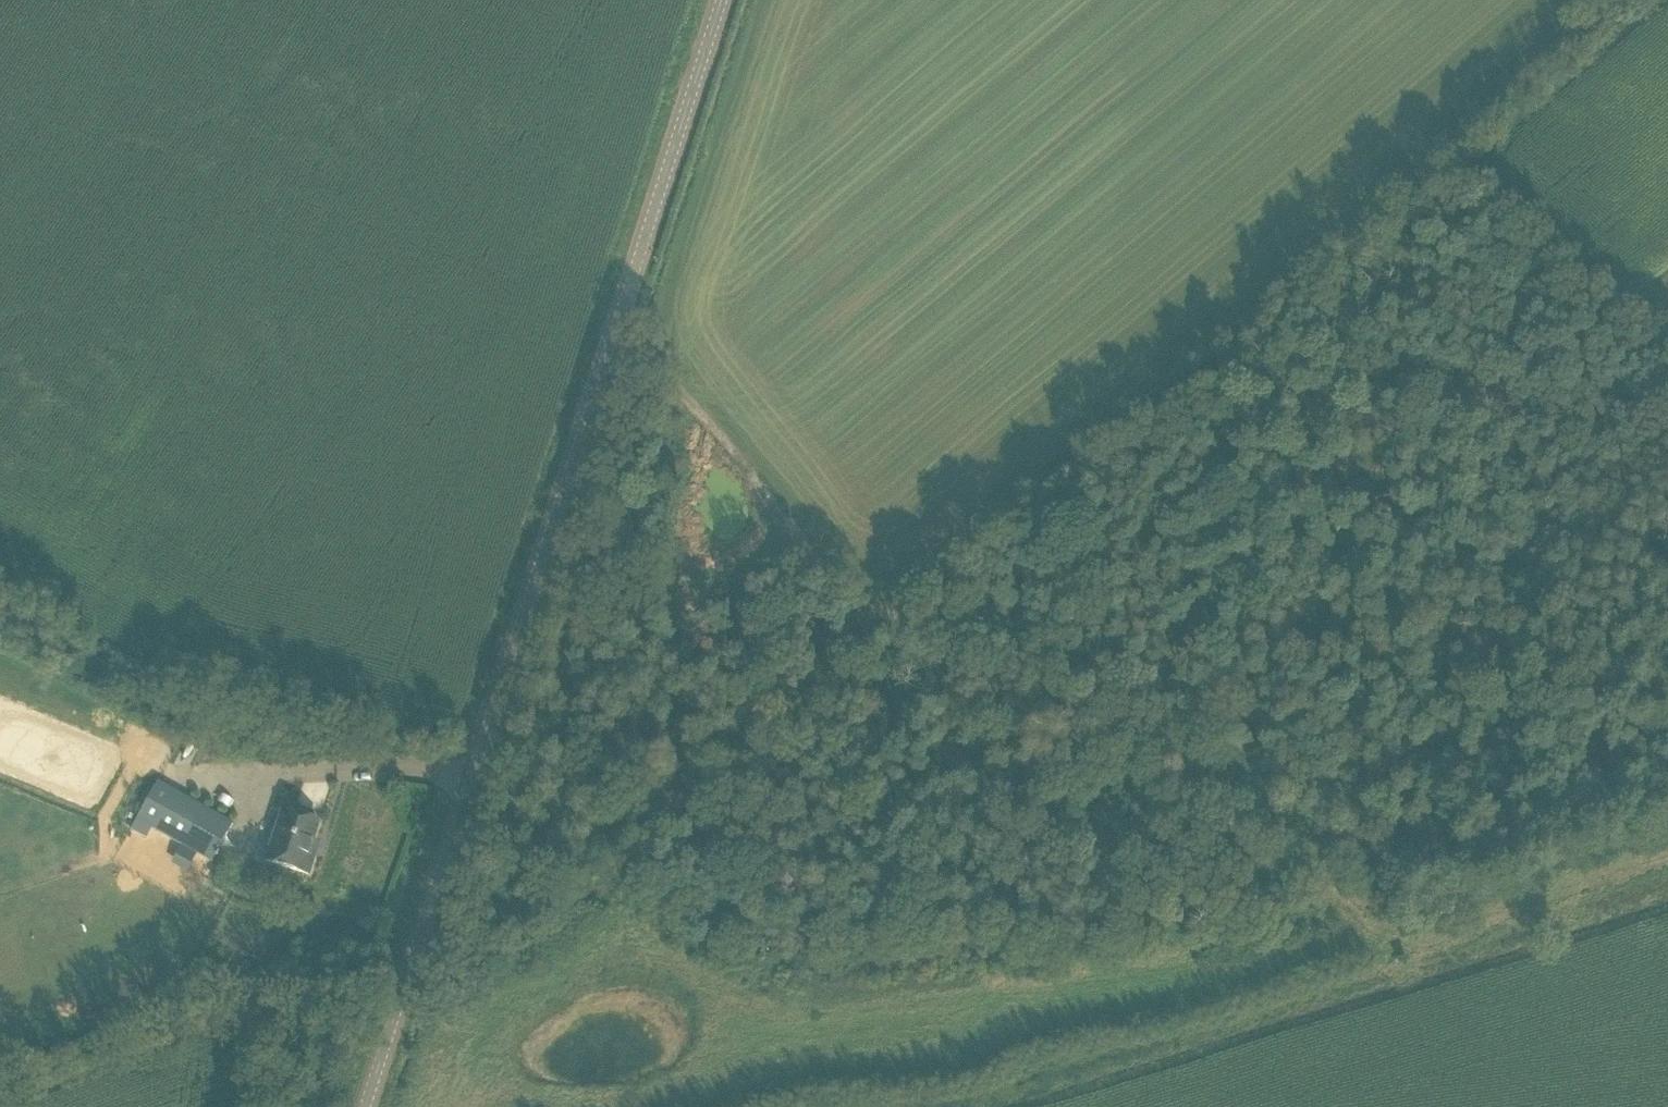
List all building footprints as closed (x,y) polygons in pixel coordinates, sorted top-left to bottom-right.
[(157,781),(130,829),(146,838),(152,828),(211,861),(214,855),(216,857),(219,853),(216,852),(232,823),(187,798),(185,802),(156,786),(158,782),(157,781)] [(318,822),(282,811),(266,861),(308,874),(314,855),(308,853),(318,822)]
